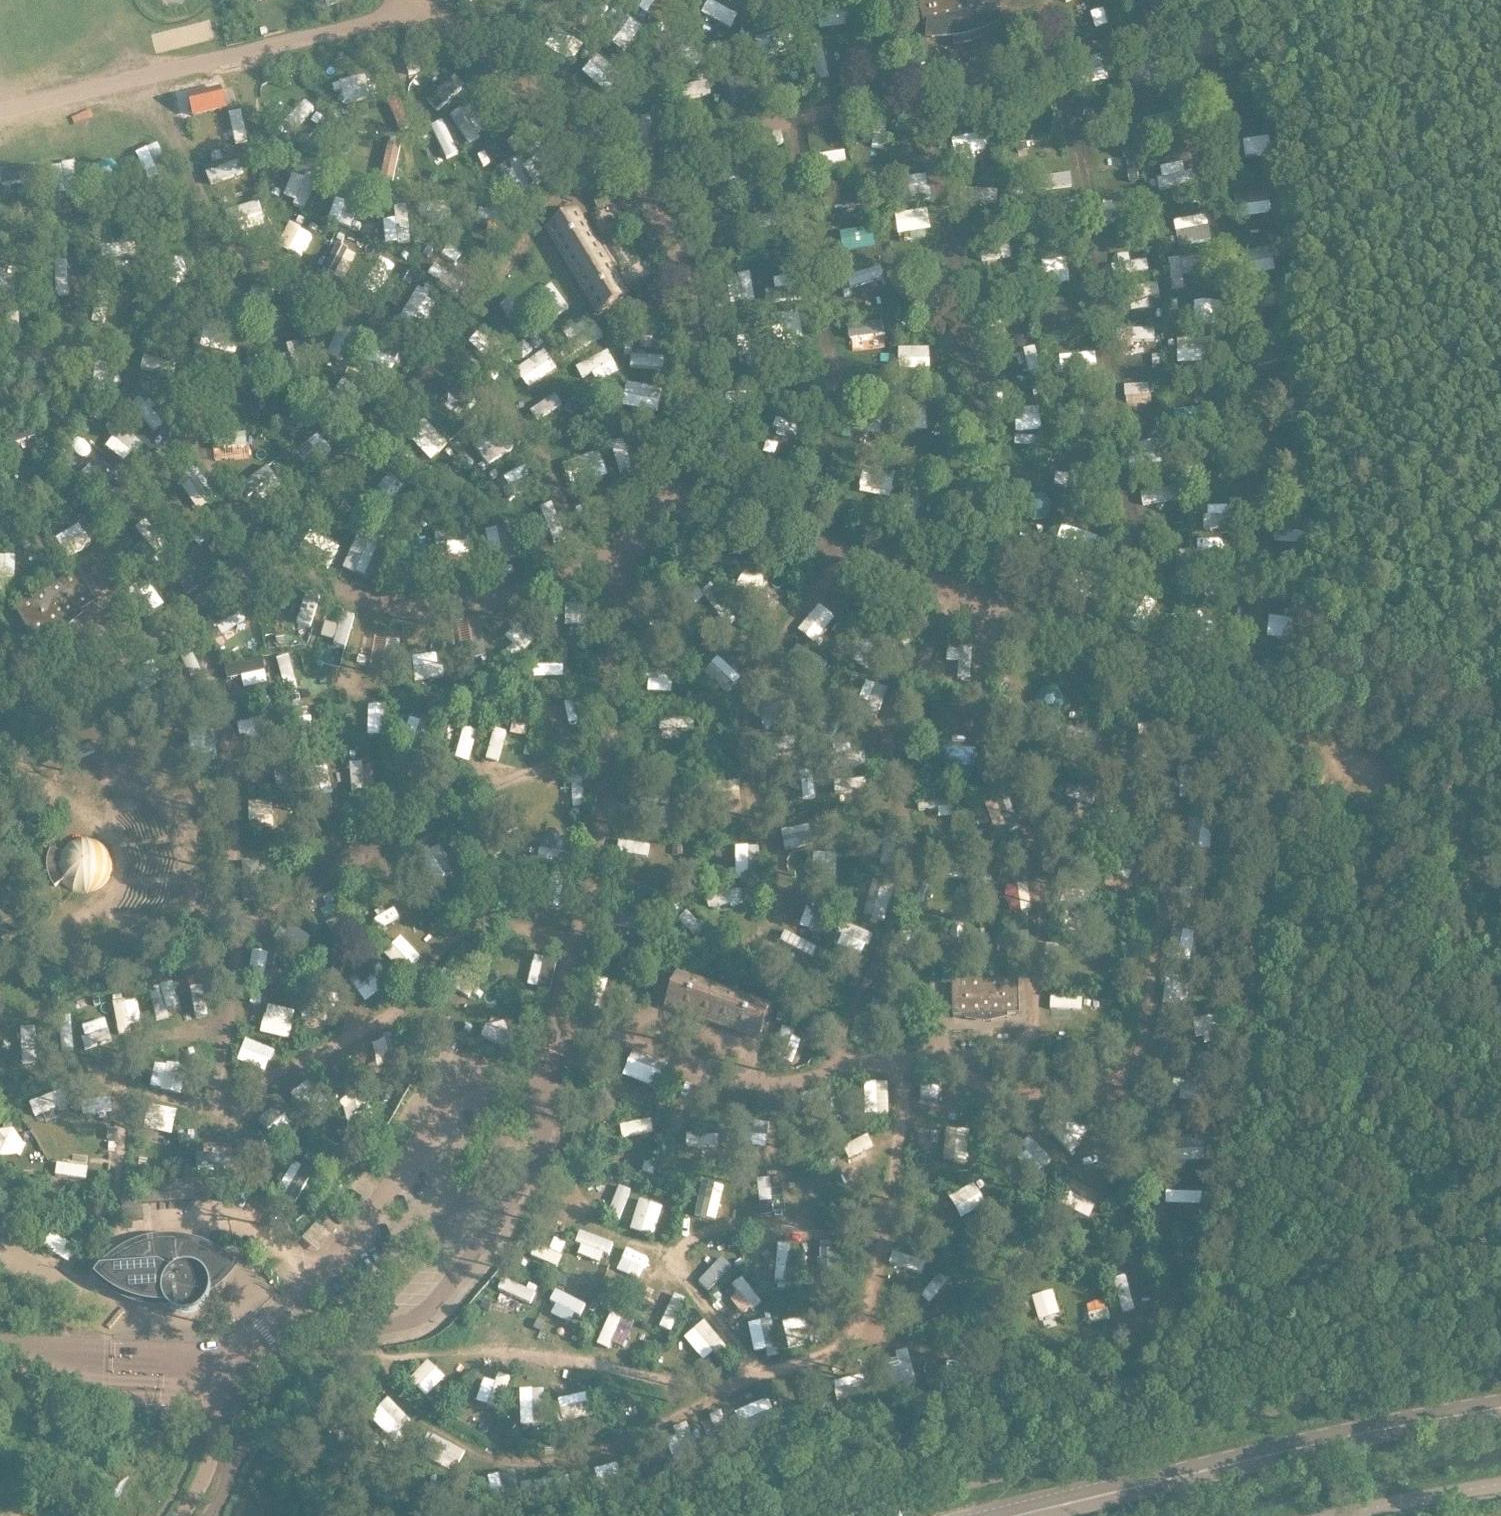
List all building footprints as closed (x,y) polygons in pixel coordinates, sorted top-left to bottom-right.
[(922,29),(944,24),(945,23),(973,16),(974,17),(998,12),(996,0),(915,0),(922,29)] [(1105,26),(1100,11),(1089,15),(1093,30),(1105,26)] [(979,42),(973,30),(951,35),(951,48),(979,42)] [(218,89),(185,97),(190,117),(223,111),(218,89)] [(987,126),(988,135),(999,132),(997,124),(987,126)] [(1012,146),(1014,154),(1025,151),(1023,144),(1012,146)] [(1119,151),(1121,162),(1130,160),(1128,149),(1119,151)] [(1124,173),(1126,184),(1135,182),(1133,171),(1124,173)] [(1010,191),(1011,199),(1019,198),(1018,190),(1010,191)] [(593,317),(627,297),(575,211),(543,230),(593,317)] [(837,261),(827,263),(829,271),(839,269),(837,261)] [(404,271),(397,280),(405,285),(411,276),(404,271)] [(500,358),(504,364),(512,359),(508,353),(500,358)] [(1158,354),(1150,356),(1152,365),(1159,364),(1158,354)] [(244,374),(244,364),(235,364),(235,374),(244,374)] [(262,381),(252,378),(250,388),(259,390),(262,381)] [(765,432),(758,430),(756,437),(762,440),(765,432)] [(12,609),(30,640),(57,624),(59,627),(67,622),(66,620),(93,604),(75,573),(12,609)] [(96,835),(84,831),(72,831),(60,836),(51,843),(45,854),(42,866),(44,876),(48,885),(54,892),(61,898),(69,901),(77,902),(87,901),(97,897),(104,891),(110,884),(113,876),(114,867),(113,857),(109,849),(104,841),(96,835)] [(675,974),(669,991),(662,1009),(756,1042),(769,1005),(675,974)] [(1017,1015),(1015,979),(949,982),(950,1018),(978,1017),(978,1020),(989,1019),(989,1016),(1017,1015)] [(141,1220),(139,1197),(119,1199),(121,1222),(141,1220)] [(192,1311),(195,1310),(198,1307),(199,1306),(201,1303),(202,1301),(203,1300),(203,1298),(204,1296),(204,1294),(204,1293),(204,1291),(204,1289),(209,1285),(215,1280),(219,1274),(224,1269),(219,1264),(213,1259),(207,1255),(201,1251),(194,1248),(188,1246),(181,1244),(173,1243),(166,1243),(159,1243),(152,1244),(145,1245),(139,1248),(132,1250),(126,1253),(120,1257),(115,1262),(110,1266),(105,1271),(101,1277),(106,1282),(111,1287),(117,1291),(123,1294),(130,1297),(137,1300),(144,1301),(151,1303),(158,1303),(165,1303),(166,1304),(168,1307),(170,1308),(171,1309),(174,1311),(178,1312),(179,1313),(181,1313),(183,1313),(187,1313),(188,1313),(192,1311)]
